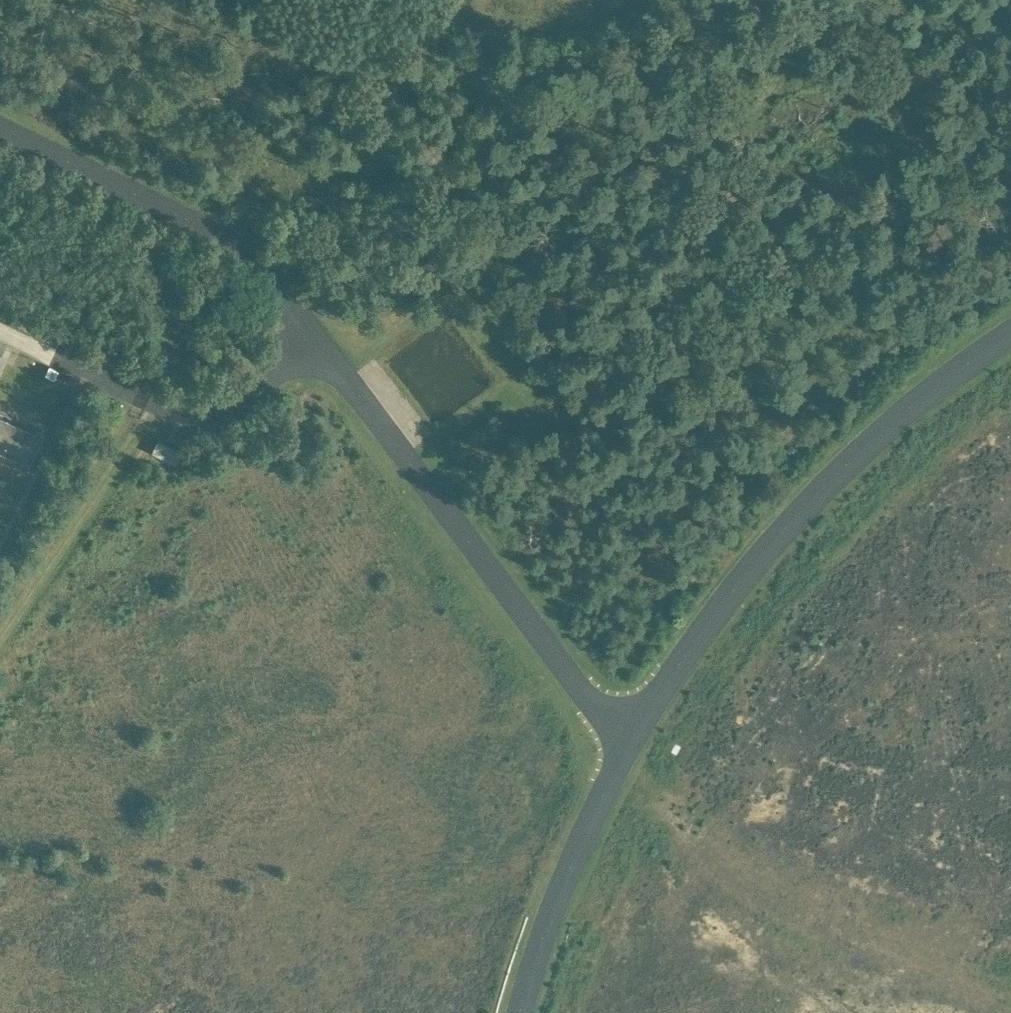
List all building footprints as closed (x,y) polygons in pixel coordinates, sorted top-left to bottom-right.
[(55,379),(59,370),(50,365),(46,375),(55,379)] [(37,430),(35,434),(0,418),(0,453),(30,467),(45,434),(37,430)] [(151,453),(176,465),(182,452),(157,440),(151,453)]
